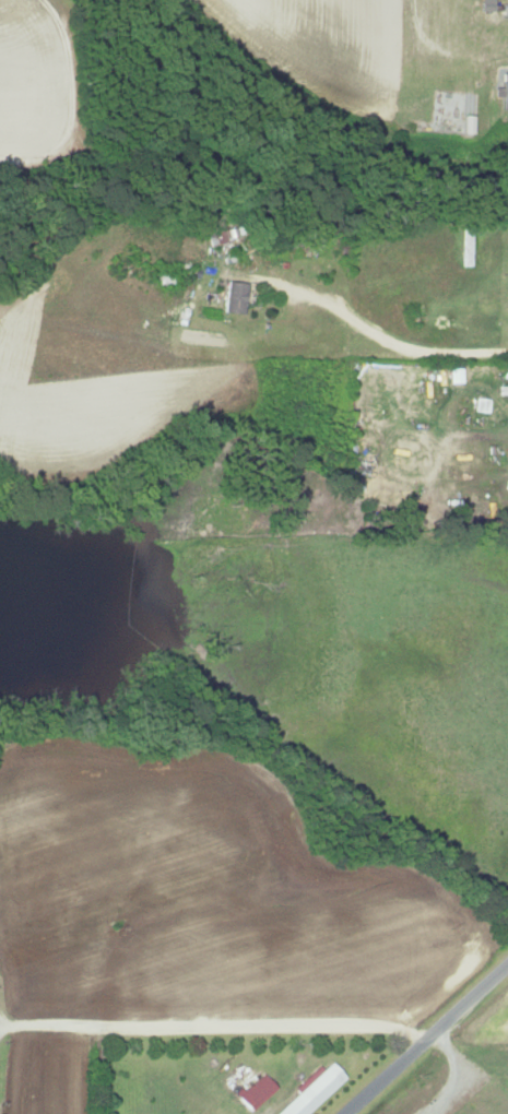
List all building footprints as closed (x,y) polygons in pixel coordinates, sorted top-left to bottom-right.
[(500,72),(500,91),(499,109),(507,109),(507,72),(500,72)] [(462,133),(471,133),(471,115),(462,115),(462,133)] [(246,283),(226,281),(223,312),(243,314),(246,283)] [(489,398),(474,397),(474,411),(488,412),(489,398)] [(469,476),(469,463),(454,463),(454,476),(469,476)] [(275,1113),(307,1113),(345,1079),(330,1064),(275,1113)] [(262,1074),(238,1093),(250,1111),(276,1090),(262,1074)]
